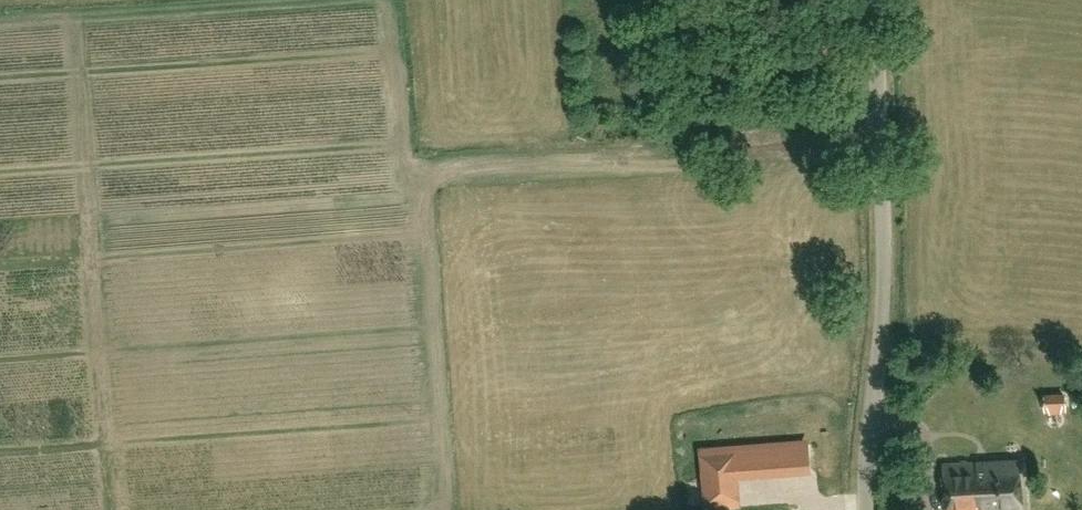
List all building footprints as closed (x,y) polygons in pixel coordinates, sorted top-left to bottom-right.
[(1045,411),(1049,411),(1051,414),(1061,413),(1062,411),(1065,411),(1065,394),(1044,394),(1045,411)] [(1019,460),(943,464),(948,509),(1022,509),(1019,460)]
